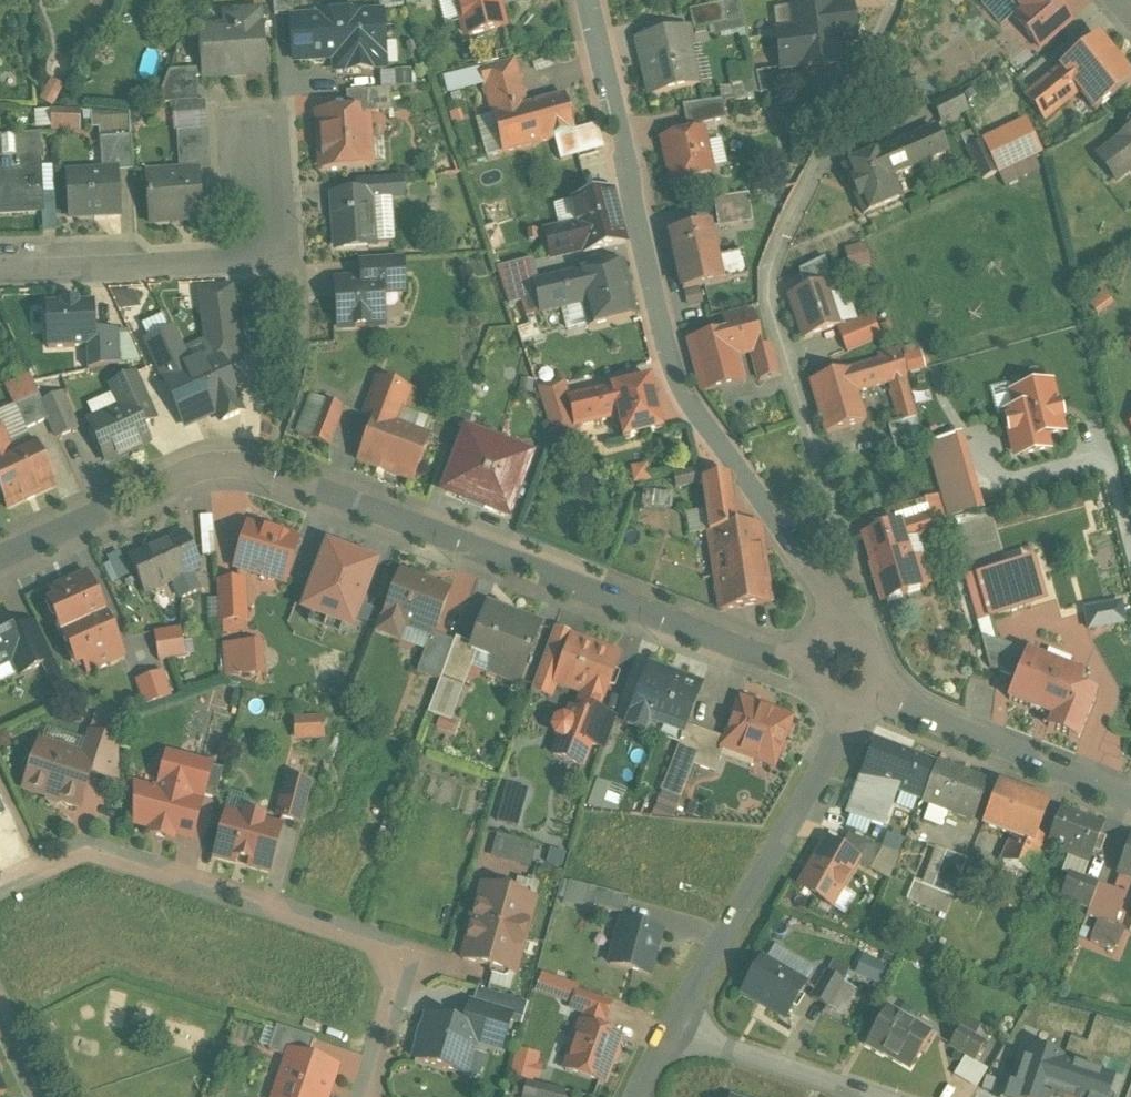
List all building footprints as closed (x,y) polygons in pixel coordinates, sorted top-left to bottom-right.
[(275,17),(294,15),(293,0),(274,0),(275,17)] [(468,37),(504,28),(497,0),(458,0),(468,37)] [(1033,24),(1025,31),(1040,49),(1070,23),(1056,6),(1063,0),(1012,0),(1033,24)] [(1090,0),(1076,0),(1070,12),(1082,18),(1090,0)] [(739,1),(724,4),(729,24),(714,27),(716,36),(746,30),(739,1)] [(800,7),(797,7),(794,7),(794,10),(797,32),(780,34),(777,34),(777,37),(778,37),(781,68),(781,70),(781,71),(784,70),(793,69),(801,68),(801,69),(804,69),(839,64),(839,62),(837,44),(832,8),(832,5),(832,2),(800,7)] [(724,4),(690,12),(694,31),(714,27),(729,24),(724,4)] [(852,8),(852,5),(849,6),(832,8),(837,44),(854,42),(854,43),(857,42),(856,39),(852,8)] [(261,12),(225,14),(226,29),(201,31),(204,78),(204,79),(230,77),(230,75),(263,73),(263,74),(266,74),(261,12)] [(381,15),(293,21),(296,63),(336,60),(336,72),(385,69),(381,15)] [(687,30),(639,41),(652,97),(695,87),(687,52),(692,51),(687,30)] [(1099,40),(1062,70),(1062,71),(1080,93),(1096,113),(1130,84),(1130,80),(1099,40)] [(507,61),(481,67),(494,117),(527,107),(520,79),(512,81),(507,61)] [(754,65),(731,68),(735,95),(759,91),(754,65)] [(793,69),(784,70),(781,71),(781,70),(761,73),(765,95),(795,91),(793,69)] [(1025,122),(983,142),(984,144),(999,174),(1057,147),(1056,144),(1088,119),(1072,99),(1080,93),(1062,71),(1015,108),(1025,122)] [(449,95),(483,90),(480,72),(447,77),(449,95)] [(414,73),(385,74),(385,89),(415,87),(414,73)] [(196,84),(165,86),(157,106),(199,103),(197,80),(204,79),(204,78),(195,78),(196,84)] [(392,91),(347,94),(348,114),(355,113),(356,116),(393,113),(392,91)] [(959,93),(933,105),(942,124),(969,111),(959,93)] [(527,107),(494,117),(505,154),(555,140),(555,138),(574,133),(565,97),(527,107)] [(723,101),(683,106),(688,129),(727,120),(723,101)] [(73,112),(51,112),(52,130),(74,131),(73,112)] [(348,114),(319,116),(323,171),(371,168),(368,122),(349,123),(348,114)] [(574,133),(555,138),(555,140),(572,202),(612,191),(615,190),(598,127),(574,133)] [(209,131),(177,133),(178,135),(189,134),(191,168),(211,166),(211,172),(212,172),(209,131)] [(702,132),(663,141),(673,183),(712,174),(702,132)] [(935,132),(882,155),(892,178),(945,155),(935,132)] [(1101,158),(1117,180),(1130,169),(1130,135),(1101,158)] [(0,141),(0,216),(10,215),(41,213),(42,214),(43,214),(42,197),(39,138),(0,141)] [(132,138),(101,140),(102,156),(116,155),(117,168),(133,167),(133,173),(134,173),(132,138)] [(984,144),(970,151),(984,181),(999,174),(984,144)] [(882,155),(846,170),(865,215),(900,200),(892,178),(882,155)] [(118,173),(68,177),(71,219),(121,216),(118,173)] [(199,173),(148,177),(151,225),(172,223),(172,220),(200,218),(200,221),(202,221),(199,173)] [(390,180),(358,182),(359,194),(359,199),(371,198),(372,200),(391,199),(390,181),(390,180)] [(401,180),(390,181),(391,199),(402,198),(401,180)] [(612,191),(572,202),(578,227),(585,250),(586,253),(626,243),(612,191)] [(359,194),(333,196),(337,247),(375,245),(372,200),(371,198),(359,199),(359,194)] [(749,195),(716,200),(719,228),(753,223),(749,195)] [(55,196),(42,197),(43,214),(56,213),(55,196)] [(56,213),(43,214),(44,230),(57,230),(56,213)] [(578,227),(507,244),(512,266),(585,250),(578,227)] [(711,239),(675,247),(684,290),(721,282),(716,260),(711,239)] [(849,249),(853,270),(873,267),(869,245),(849,249)] [(743,254),(716,260),(721,282),(748,276),(743,254)] [(402,259),(362,262),(363,282),(381,280),(382,294),(404,292),(402,259)] [(826,259),(800,272),(804,285),(801,291),(802,294),(828,285),(829,287),(835,285),(826,259)] [(623,265),(578,276),(584,304),(590,327),(636,316),(623,265)] [(578,276),(535,286),(542,314),(584,304),(578,276)] [(1106,276),(1088,290),(1101,305),(1118,292),(1106,276)] [(363,282),(351,282),(351,287),(337,288),(340,330),(384,327),(382,294),(381,280),(363,282)] [(802,294),(793,298),(798,310),(797,314),(805,339),(842,327),(829,287),(828,285),(802,294)] [(233,288),(200,292),(202,310),(209,308),(209,307),(235,304),(233,288)] [(530,303),(510,309),(522,345),(542,339),(530,303)] [(235,304),(209,307),(209,308),(213,342),(239,339),(235,304)] [(117,374),(116,337),(89,337),(89,307),(47,307),(48,352),(89,351),(90,374),(117,374)] [(754,314),(724,321),(726,332),(731,331),(738,357),(753,353),(760,382),(779,377),(772,347),(763,349),(754,314)] [(726,332),(689,342),(703,394),(745,383),(738,357),(731,331),(726,332)] [(899,351),(878,358),(879,363),(849,371),(849,372),(851,372),(857,394),(906,379),(907,379),(899,351)] [(217,356),(165,380),(186,426),(217,412),(221,421),(224,422),(241,414),(242,411),(238,402),(239,402),(217,356)] [(849,372),(812,383),(827,435),(866,424),(857,394),(851,372),(849,372)] [(39,396),(30,375),(5,387),(14,407),(39,396)] [(155,421),(135,377),(112,387),(122,409),(89,424),(106,463),(150,443),(143,427),(155,421)] [(412,391),(379,378),(365,416),(374,420),(375,418),(398,426),(403,414),(412,391)] [(906,379),(891,384),(894,393),(891,394),(900,423),(917,417),(906,379)] [(651,380),(612,389),(619,419),(624,441),(663,432),(651,380)] [(1051,386),(1012,395),(1016,412),(1014,413),(1014,417),(1013,417),(1013,413),(1005,415),(1012,441),(1018,439),(1022,457),(1048,450),(1045,437),(1062,433),(1059,420),(1061,420),(1058,407),(1056,407),(1051,386)] [(612,389),(568,400),(575,430),(619,419),(612,389)] [(43,402),(42,403),(50,420),(59,440),(74,433),(63,409),(67,407),(62,394),(43,402)] [(39,396),(14,407),(26,431),(50,420),(42,403),(43,402),(39,396)] [(344,408),(313,396),(298,435),(329,447),(344,408)] [(420,420),(403,414),(398,426),(416,433),(420,420)] [(900,423),(889,426),(896,455),(925,446),(917,417),(900,423)] [(398,426),(375,418),(374,420),(359,461),(414,483),(431,439),(416,433),(398,426)] [(13,454),(0,425),(0,460),(13,454)] [(529,454),(468,431),(445,491),(506,514),(529,454)] [(954,440),(929,448),(950,519),(975,512),(954,440)] [(0,460),(0,494),(7,509),(56,487),(36,443),(13,454),(0,460)] [(587,461),(564,469),(568,479),(590,471),(587,461)] [(730,477),(702,481),(710,532),(738,528),(730,477)] [(940,496),(916,504),(921,520),(931,517),(944,512),(940,496)] [(944,512),(931,517),(936,536),(950,532),(944,512)] [(213,517),(200,518),(202,540),(215,539),(213,517)] [(900,526),(864,537),(872,566),(870,566),(881,603),(928,589),(921,565),(920,562),(911,565),(906,546),(924,540),(936,536),(931,517),(921,520),(900,526)] [(738,528),(710,532),(717,577),(716,577),(721,611),(772,604),(767,570),(759,525),(738,528)] [(280,536),(249,527),(237,568),(285,583),(298,542),(295,541),(293,537),(284,534),(280,536)] [(186,534),(158,547),(174,582),(192,574),(202,569),(186,534)] [(215,539),(202,540),(203,557),(216,557),(215,539)] [(924,540),(906,546),(911,565),(920,562),(921,565),(928,563),(930,559),(924,540)] [(158,547),(130,560),(146,595),(173,582),(174,582),(158,547)] [(330,548),(305,610),(351,628),(375,566),(330,548)] [(107,563),(121,582),(133,574),(119,555),(107,563)] [(1020,564),(978,576),(990,619),(991,619),(1033,607),(1020,564)] [(87,574),(50,591),(60,614),(56,623),(62,636),(106,616),(101,605),(102,605),(101,604),(97,595),(97,594),(96,594),(87,574)] [(192,574),(174,582),(173,582),(182,600),(200,592),(192,574)] [(450,592),(400,574),(379,631),(399,639),(404,626),(434,637),(450,592)] [(238,582),(218,583),(221,623),(223,623),(246,622),(247,621),(247,620),(240,620),(238,582)] [(144,626),(127,591),(114,597),(132,636),(134,637),(155,634),(154,624),(144,626)] [(1121,605),(1086,611),(1090,630),(1124,623),(1121,605)] [(541,627),(487,607),(473,646),(505,657),(500,670),(522,678),(541,627)] [(0,613),(0,667),(14,660),(22,656),(13,636),(2,612),(0,613)] [(106,616),(62,636),(68,649),(78,653),(88,676),(126,659),(116,638),(117,638),(117,637),(116,638),(112,628),(112,627),(111,628),(106,616)] [(1028,655),(998,643),(991,619),(990,619),(977,622),(990,669),(1018,680),(1028,655)] [(246,622),(223,623),(224,633),(247,631),(246,622)] [(38,624),(13,636),(22,656),(14,660),(21,676),(44,665),(54,660),(38,624)] [(555,628),(537,679),(556,686),(557,685),(558,682),(556,681),(573,638),(574,639),(575,636),(555,628)] [(155,634),(160,662),(186,658),(181,629),(155,634)] [(440,637),(426,675),(418,672),(418,673),(441,682),(442,679),(455,644),(455,643),(440,637)] [(574,639),(573,638),(556,681),(558,682),(557,685),(584,695),(603,702),(604,702),(605,701),(621,656),(574,639)] [(455,644),(442,679),(460,685),(473,651),(455,644)] [(255,645),(225,647),(227,676),(257,674),(255,645)] [(1072,660),(1049,651),(1045,661),(1068,671),(1072,660)] [(1045,661),(1028,654),(1028,655),(1018,680),(1009,700),(1031,709),(1032,708),(1053,717),(1049,728),(1078,740),(1096,696),(1078,689),(1083,677),(1068,671),(1045,661)] [(702,686),(650,667),(632,714),(684,734),(702,686)] [(164,673),(136,682),(145,707),(172,698),(164,673)] [(577,713),(571,711),(567,721),(563,720),(556,723),(554,730),(557,737),(560,738),(554,756),(583,767),(591,745),(602,716),(598,715),(603,702),(584,695),(577,713)] [(792,720),(741,701),(725,744),(755,756),(754,760),(774,768),(792,720)] [(602,716),(591,745),(604,750),(614,721),(602,716)] [(329,741),(329,719),(298,718),(298,741),(329,741)] [(691,727),(687,739),(683,738),(675,759),(694,767),(706,733),(691,727)] [(706,733),(694,767),(716,774),(723,754),(717,752),(722,739),(706,733)] [(120,744),(99,737),(92,758),(101,761),(96,776),(121,784),(120,744)] [(934,764),(875,742),(862,778),(896,791),(920,800),(934,764)] [(94,764),(53,751),(51,747),(44,745),(38,748),(36,754),(38,758),(28,789),(47,795),(49,800),(60,803),(64,801),(80,806),(94,764)] [(224,771),(191,762),(184,789),(183,791),(204,797),(217,800),(224,771)] [(989,784),(938,765),(923,803),(974,822),(989,784)] [(896,791),(862,778),(846,820),(880,833),(896,791)] [(311,785),(289,779),(279,818),(300,824),(311,785)] [(599,779),(591,806),(621,815),(629,788),(599,779)] [(184,789),(161,783),(161,786),(163,786),(161,794),(136,787),(136,825),(152,829),(150,834),(173,840),(174,835),(193,840),(204,797),(183,791),(184,789)] [(523,828),(532,790),(510,785),(501,822),(523,828)] [(1049,807),(999,788),(984,825),(1012,836),(1034,845),(1034,844),(1037,836),(1049,807)] [(1104,828),(1061,812),(1048,847),(1090,863),(1104,828)] [(265,820),(247,815),(246,819),(228,815),(216,858),(237,863),(238,859),(250,862),(249,866),(270,872),(282,829),(263,824),(265,820)] [(535,868),(541,844),(500,835),(495,859),(535,868)] [(1034,845),(1012,836),(1001,861),(1036,875),(1049,841),(1037,836),(1034,844),(1034,845)] [(872,846),(850,838),(841,853),(857,862),(856,863),(861,866),(872,846)] [(1118,874),(1130,879),(1130,839),(1118,874)] [(841,853),(826,844),(802,886),(832,904),(856,863),(857,862),(841,853)] [(872,846),(861,866),(870,871),(882,850),(872,846)] [(965,859),(942,850),(935,867),(959,876),(965,859)] [(1086,880),(1070,874),(1061,897),(1077,904),(1086,880)] [(1099,885),(1086,880),(1077,904),(1090,909),(1099,885)] [(1126,896),(1099,885),(1090,909),(1087,916),(1099,921),(1091,942),(1117,952),(1126,931),(1114,926),(1126,896)] [(535,902),(484,887),(464,961),(515,976),(535,902)] [(630,899),(591,888),(587,905),(625,916),(630,899)] [(662,933),(622,922),(610,965),(650,976),(662,933)] [(806,985),(763,959),(742,994),(769,1010),(770,1009),(786,1019),(806,985)] [(844,983),(828,974),(812,1000),(828,1009),(844,983)] [(612,1004),(578,992),(572,1010),(586,1015),(583,1025),(602,1031),(612,1004)] [(512,1016),(472,1003),(464,1029),(478,1033),(476,1040),(502,1048),(512,1016)] [(936,1039),(887,1010),(866,1046),(883,1056),(885,1054),(911,1070),(921,1054),(925,1057),(936,1039)] [(1023,1015),(1007,1043),(1021,1051),(1037,1024),(1023,1015)] [(464,1029),(428,1018),(415,1061),(461,1074),(467,1054),(471,1055),(476,1040),(478,1033),(464,1029)] [(602,1031),(583,1025),(566,1071),(604,1084),(611,1064),(614,1063),(618,1052),(617,1049),(620,1038),(602,1031)] [(315,1041),(277,1028),(269,1052),(289,1059),(290,1054),(309,1060),(315,1041)] [(985,1045),(960,1031),(951,1047),(976,1062),(985,1045)] [(512,1076),(540,1083),(547,1056),(519,1048),(512,1076)] [(1030,1064),(1017,1056),(997,1090),(1008,1096),(1052,1096),(1067,1071),(1053,1063),(1052,1057),(1039,1049),(1030,1064)] [(290,1054),(289,1059),(276,1096),(328,1096),(337,1070),(309,1060),(290,1054)] [(1084,1074),(1074,1091),(1084,1096),(1103,1096),(1108,1088),(1084,1074)] [(517,1080),(513,1095),(522,1096),(526,1096),(530,1083),(517,1080)] [(1113,1080),(1108,1088),(1103,1096),(1121,1096),(1127,1088),(1113,1080)] [(530,1083),(526,1096),(563,1096),(564,1092),(530,1083)]
